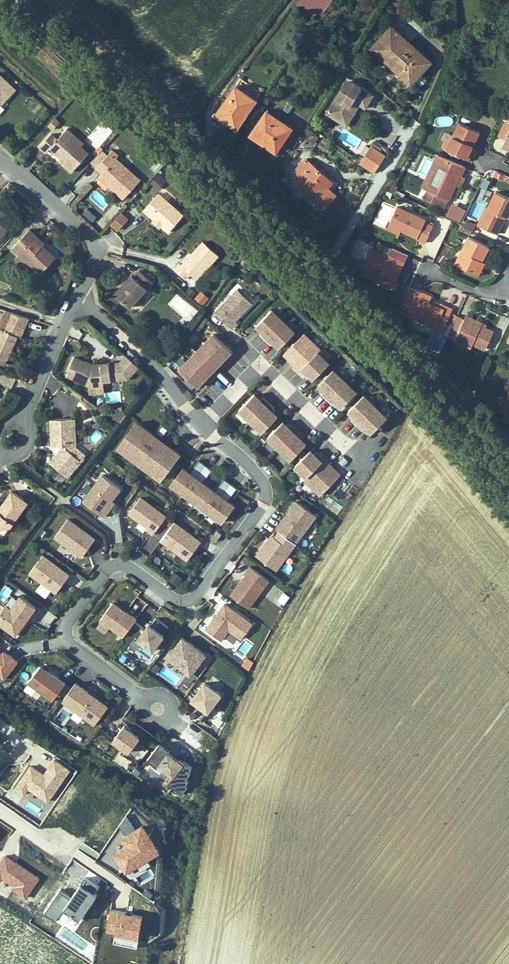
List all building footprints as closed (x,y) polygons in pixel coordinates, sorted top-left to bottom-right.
[(321,18),(329,6),(320,0),(302,0),(299,4),(321,18)] [(394,1),(396,15),(406,13),(404,0),(403,0),(394,1)] [(394,69),(411,84),(424,70),(388,37),(372,53),(392,71),(394,69)] [(372,53),(368,58),(405,91),(411,84),(394,69),(392,71),(372,53)] [(0,84),(0,117),(2,115),(4,117),(8,114),(10,116),(21,104),(0,84)] [(340,100),(347,88),(344,86),(337,98),(340,100)] [(363,114),(371,102),(347,88),(340,100),(337,98),(324,121),(337,128),(341,120),(349,125),(355,115),(352,114),(354,109),(363,114)] [(234,95),(217,119),(228,127),(225,131),(234,138),(255,110),(234,95)] [(228,127),(217,119),(214,123),(225,131),(228,127)] [(289,137),(265,120),(248,142),(261,151),(273,160),(289,137)] [(344,133),(349,125),(341,120),(337,128),(344,133)] [(47,134),(54,126),(50,123),(43,130),(47,134)] [(322,151),(330,141),(318,131),(310,141),(322,151)] [(497,152),(508,157),(508,132),(506,131),(497,152)] [(66,175),(83,157),(75,150),(78,147),(62,132),(52,142),(46,136),(34,149),(41,155),(45,150),(56,160),(59,163),(56,166),(66,175)] [(444,146),(437,162),(456,171),(462,157),(469,143),(450,133),(444,146)] [(444,146),(438,143),(431,158),(437,162),(444,146)] [(385,158),(371,149),(359,168),(373,177),(385,158)] [(497,152),(495,155),(508,161),(508,159),(508,157),(497,152)] [(157,157),(150,170),(158,173),(164,161),(157,157)] [(467,159),(462,157),(456,171),(461,173),(464,165),(467,159)] [(83,179),(95,166),(89,161),(78,174),(83,179)] [(111,210),(127,191),(103,170),(105,167),(99,161),(95,166),(83,179),(89,184),(93,188),(89,191),(94,195),(111,210)] [(434,167),(428,165),(413,198),(419,200),(434,167)] [(332,191),(330,189),(306,167),(296,178),(300,183),(294,190),(306,201),(310,197),(318,205),(314,208),(323,216),(335,204),(327,196),(332,191)] [(434,167),(419,200),(415,209),(429,215),(433,207),(439,210),(446,194),(451,184),(454,185),(457,178),(434,167)] [(145,183),(151,176),(145,170),(138,178),(145,183)] [(159,189),(166,178),(158,172),(150,183),(159,189)] [(485,195),(491,176),(483,174),(477,194),(476,194),(473,204),(477,205),(475,212),(482,214),(487,196),(485,195)] [(454,185),(451,184),(446,194),(452,197),(455,191),(457,186),(454,185)] [(177,220),(152,198),(137,214),(149,225),(155,230),(162,237),(177,220)] [(488,203),(481,217),(479,216),(470,235),(491,244),(499,227),(503,229),(508,216),(508,213),(502,209),(488,203)] [(87,207),(82,212),(92,221),(96,216),(87,207)] [(118,231),(129,217),(121,210),(109,225),(118,231)] [(389,215),(380,235),(394,241),(409,248),(407,252),(418,256),(426,236),(417,232),(418,229),(389,215)] [(466,217),(463,224),(472,229),(475,222),(466,217)] [(466,242),(469,234),(458,230),(455,237),(466,242)] [(28,239),(22,234),(6,252),(34,278),(48,262),(36,250),(26,242),(28,239)] [(394,241),(380,235),(378,242),(391,248),(394,241)] [(38,248),(28,239),(26,242),(36,250),(38,248)] [(206,257),(191,243),(170,266),(169,265),(163,271),(174,281),(179,275),(185,280),(206,257)] [(448,275),(469,284),(475,270),(480,258),(460,249),(448,275)] [(367,263),(358,282),(373,288),(370,293),(387,301),(395,282),(399,273),(384,266),(382,270),(367,263)] [(478,272),(475,270),(469,284),(472,286),(478,272)] [(120,315),(145,287),(131,276),(126,282),(124,284),(122,282),(115,290),(105,302),(120,315)] [(373,288),(358,282),(355,288),(370,295),(370,293),(373,288)] [(204,306),(210,297),(200,289),(193,297),(204,306)] [(224,322),(241,304),(227,290),(204,314),(221,330),(226,325),(224,322)] [(426,310),(412,304),(402,328),(437,344),(446,323),(438,320),(437,322),(424,317),(426,310)] [(255,342),(273,323),(262,312),(247,328),(253,334),(250,337),(255,342)] [(5,348),(9,340),(11,342),(20,322),(0,315),(0,359),(5,348)] [(285,334),(273,323),(255,342),(261,347),(264,344),(270,350),(285,334)] [(442,348),(449,352),(452,346),(469,353),(480,359),(488,342),(477,337),(478,335),(467,329),(460,326),(459,329),(452,326),(442,348)] [(221,354),(222,353),(204,336),(170,372),(187,389),(188,388),(194,382),(200,376),(209,366),(215,360),(221,354)] [(309,354),(311,352),(294,336),(274,357),(285,367),(283,369),(289,375),(309,354)] [(469,353),(452,346),(449,352),(466,359),(469,353)] [(217,362),(223,357),(221,354),(215,360),(217,362)] [(304,381),(320,365),(309,354),(289,375),(294,379),(298,376),(304,381)] [(103,385),(102,367),(93,368),(93,370),(84,372),(77,368),(66,363),(58,380),(81,391),(95,390),(95,385),(103,385)] [(202,378),(212,368),(209,366),(200,376),(202,378)] [(318,403),(336,384),(325,373),(309,389),(315,394),(313,397),(318,403)] [(191,390),(197,384),(194,382),(188,388),(191,390)] [(332,411),(348,395),(336,384),(318,403),(323,408),(326,405),(332,411)] [(352,426),(370,407),(358,395),(343,411),(349,417),(346,420),(352,426)] [(499,420),(508,425),(508,396),(499,420)] [(241,426),(259,407),(252,401),(250,404),(244,398),(228,414),(241,426)] [(251,436),(267,420),(261,414),(263,411),(259,407),(241,426),(251,436)] [(366,434),(381,418),(370,407),(352,426),(357,431),(360,428),(366,434)] [(108,426),(115,416),(113,415),(99,417),(97,419),(108,426)] [(39,465),(57,480),(69,465),(58,455),(55,453),(55,448),(63,448),(62,422),(40,423),(40,438),(40,449),(49,449),(50,453),(39,465)] [(152,445),(145,454),(142,452),(141,452),(135,448),(143,438),(126,426),(109,448),(152,480),(169,458),(152,445)] [(270,454),(288,435),(281,428),(278,431),(273,426),(258,442),(270,454)] [(151,440),(157,433),(151,428),(145,436),(151,440)] [(280,463),(295,447),(289,441),(292,439),(288,435),(270,454),(280,463)] [(152,480),(109,448),(106,452),(149,484),(152,480)] [(299,483),(317,463),(310,456),(306,459),(300,454),(285,470),(299,483)] [(310,498),(329,478),(318,468),(320,466),(317,463),(299,483),(296,485),(310,498)] [(215,484),(206,497),(192,487),(201,474),(188,464),(179,477),(173,472),(160,489),(213,528),(225,511),(219,506),(228,493),(215,484)] [(102,504),(111,492),(93,479),(73,505),(94,521),(99,514),(96,512),(102,504)] [(18,506),(2,495),(0,497),(0,530),(18,506)] [(156,522),(131,502),(119,518),(137,532),(136,534),(142,539),(156,522)] [(99,514),(105,506),(102,504),(96,512),(99,514)] [(287,549),(308,520),(288,505),(280,516),(282,517),(275,527),(273,526),(267,534),(270,536),(287,549)] [(275,527),(282,517),(280,516),(273,526),(275,527)] [(84,546),(57,525),(43,543),(70,564),(84,546)] [(177,566),(191,547),(164,526),(150,545),(177,566)] [(208,547),(213,539),(209,536),(203,544),(208,547)] [(268,575),(287,549),(270,536),(266,542),(263,540),(259,546),(262,548),(260,551),(257,549),(248,561),(268,575)] [(145,561),(149,555),(139,549),(135,555),(145,561)] [(43,599),(57,581),(31,561),(17,579),(43,599)] [(75,590),(84,582),(74,571),(65,579),(75,590)] [(239,614),(259,586),(241,572),(236,580),(237,580),(221,601),(239,614)] [(166,593),(172,585),(165,579),(159,587),(166,593)] [(261,593),(281,609),(291,596),(270,580),(261,593)] [(17,623),(21,626),(27,618),(8,604),(0,615),(0,642),(3,644),(17,623)] [(113,643),(126,625),(103,608),(90,626),(92,627),(99,633),(113,643)] [(142,657),(159,635),(146,625),(141,632),(139,630),(127,645),(142,657)] [(95,639),(99,633),(92,627),(87,633),(95,639)] [(180,682),(195,662),(172,645),(157,665),(180,682)] [(205,663),(209,658),(203,654),(199,659),(205,663)] [(145,681),(149,675),(143,671),(139,676),(145,681)] [(52,692),(28,674),(15,691),(39,709),(52,692)] [(200,718),(214,700),(198,688),(184,706),(200,718)] [(94,716),(63,692),(49,710),(80,733),(94,716)] [(114,762),(126,747),(111,735),(99,750),(114,762)] [(139,761),(148,747),(137,740),(128,753),(139,761)] [(179,780),(182,776),(170,768),(169,770),(158,762),(160,760),(149,752),(136,769),(147,777),(148,775),(153,779),(155,777),(158,780),(157,782),(162,785),(157,793),(172,803),(177,796),(175,794),(178,790),(176,788),(181,781),(179,780)]
